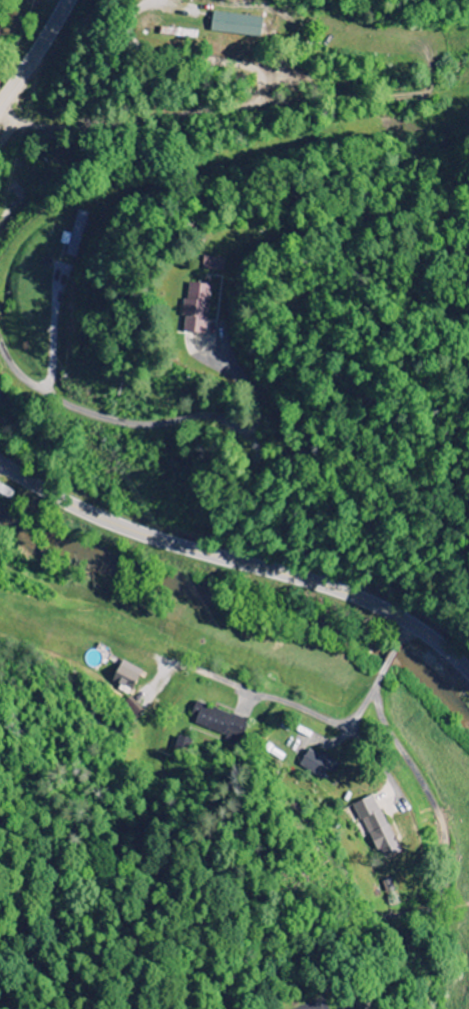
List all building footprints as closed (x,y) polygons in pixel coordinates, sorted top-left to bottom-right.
[(262,18),(213,11),(210,31),(259,38),(262,18)] [(62,232),(60,244),(67,246),(65,256),(76,258),(87,213),(77,211),(71,234),(62,232)] [(224,258),(203,258),(203,270),(223,271),(224,258)] [(210,285),(187,283),(182,332),(206,334),(210,285)] [(111,682),(121,687),(119,690),(129,696),(142,671),(122,660),(111,682)] [(135,718),(143,712),(132,698),(124,704),(135,718)] [(249,722),(197,700),(192,713),(198,716),(194,724),(240,744),(249,722)] [(322,780),(332,764),(309,750),(299,765),(322,780)] [(399,853),(376,796),(356,804),(380,861),(399,853)] [(349,999),(345,1008),(372,1008),(372,1007),(349,999)]
